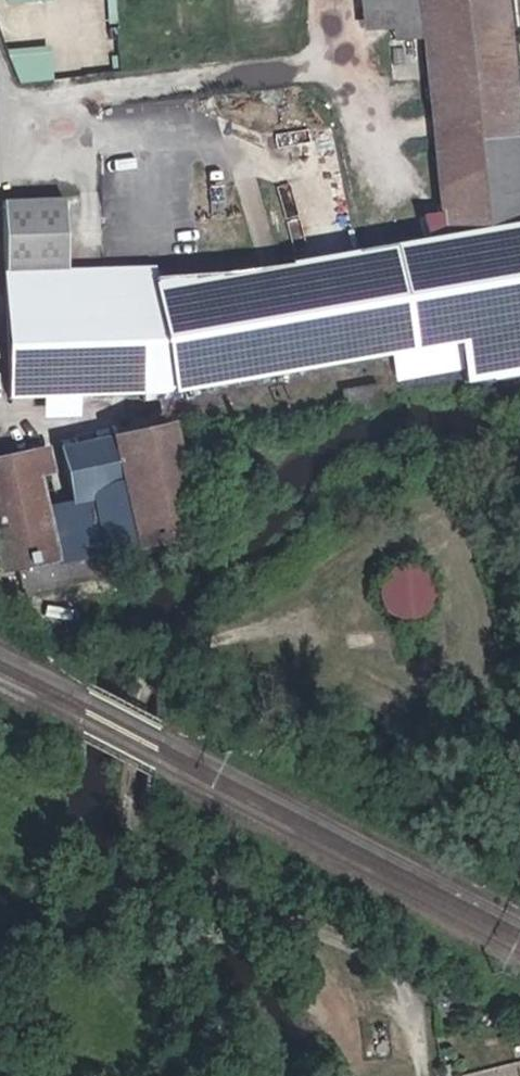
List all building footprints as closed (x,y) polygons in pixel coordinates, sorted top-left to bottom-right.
[(135,255),(134,246),(51,252),(44,184),(0,187),(0,381),(146,387),(258,373),(364,353),(373,381),(387,381),(457,368),(461,377),(519,368),(519,149),(508,149),(498,60),(492,0),(413,0),(416,38),(431,208),(405,210),(404,231),(352,236),(135,255)] [(38,14),(57,13),(56,0),(38,0),(38,14)] [(416,38),(413,0),(352,0),(354,27),(384,26),(387,41),(416,38)] [(516,14),(509,15),(511,44),(519,43),(516,14)] [(15,51),(19,83),(57,78),(53,47),(15,51)] [(349,408),(351,408),(350,384),(335,386),(317,387),(318,410),(321,409),(349,408)] [(161,423),(63,443),(73,491),(76,499),(44,507),(42,499),(35,469),(52,465),(48,442),(0,451),(0,485),(2,490),(1,497),(1,498),(0,500),(0,555),(1,563),(22,561),(27,587),(111,570),(107,544),(156,534),(159,529),(182,525),(161,423)] [(408,560),(404,560),(401,562),(399,566),(398,570),(399,574),(402,577),(406,578),(410,578),(413,577),(416,574),(417,570),(417,566),(415,563),(412,560),(408,560)] [(396,634),(401,636),(407,636),(413,636),(419,634),(424,631),(428,627),(431,622),(433,617),(434,611),(434,605),(432,600),(429,595),(425,590),(420,587),(414,585),(409,584),(403,585),(397,587),(392,589),(388,594),(384,598),(382,604),(382,610),(382,615),(384,621),(387,626),(391,630),(396,634)]
